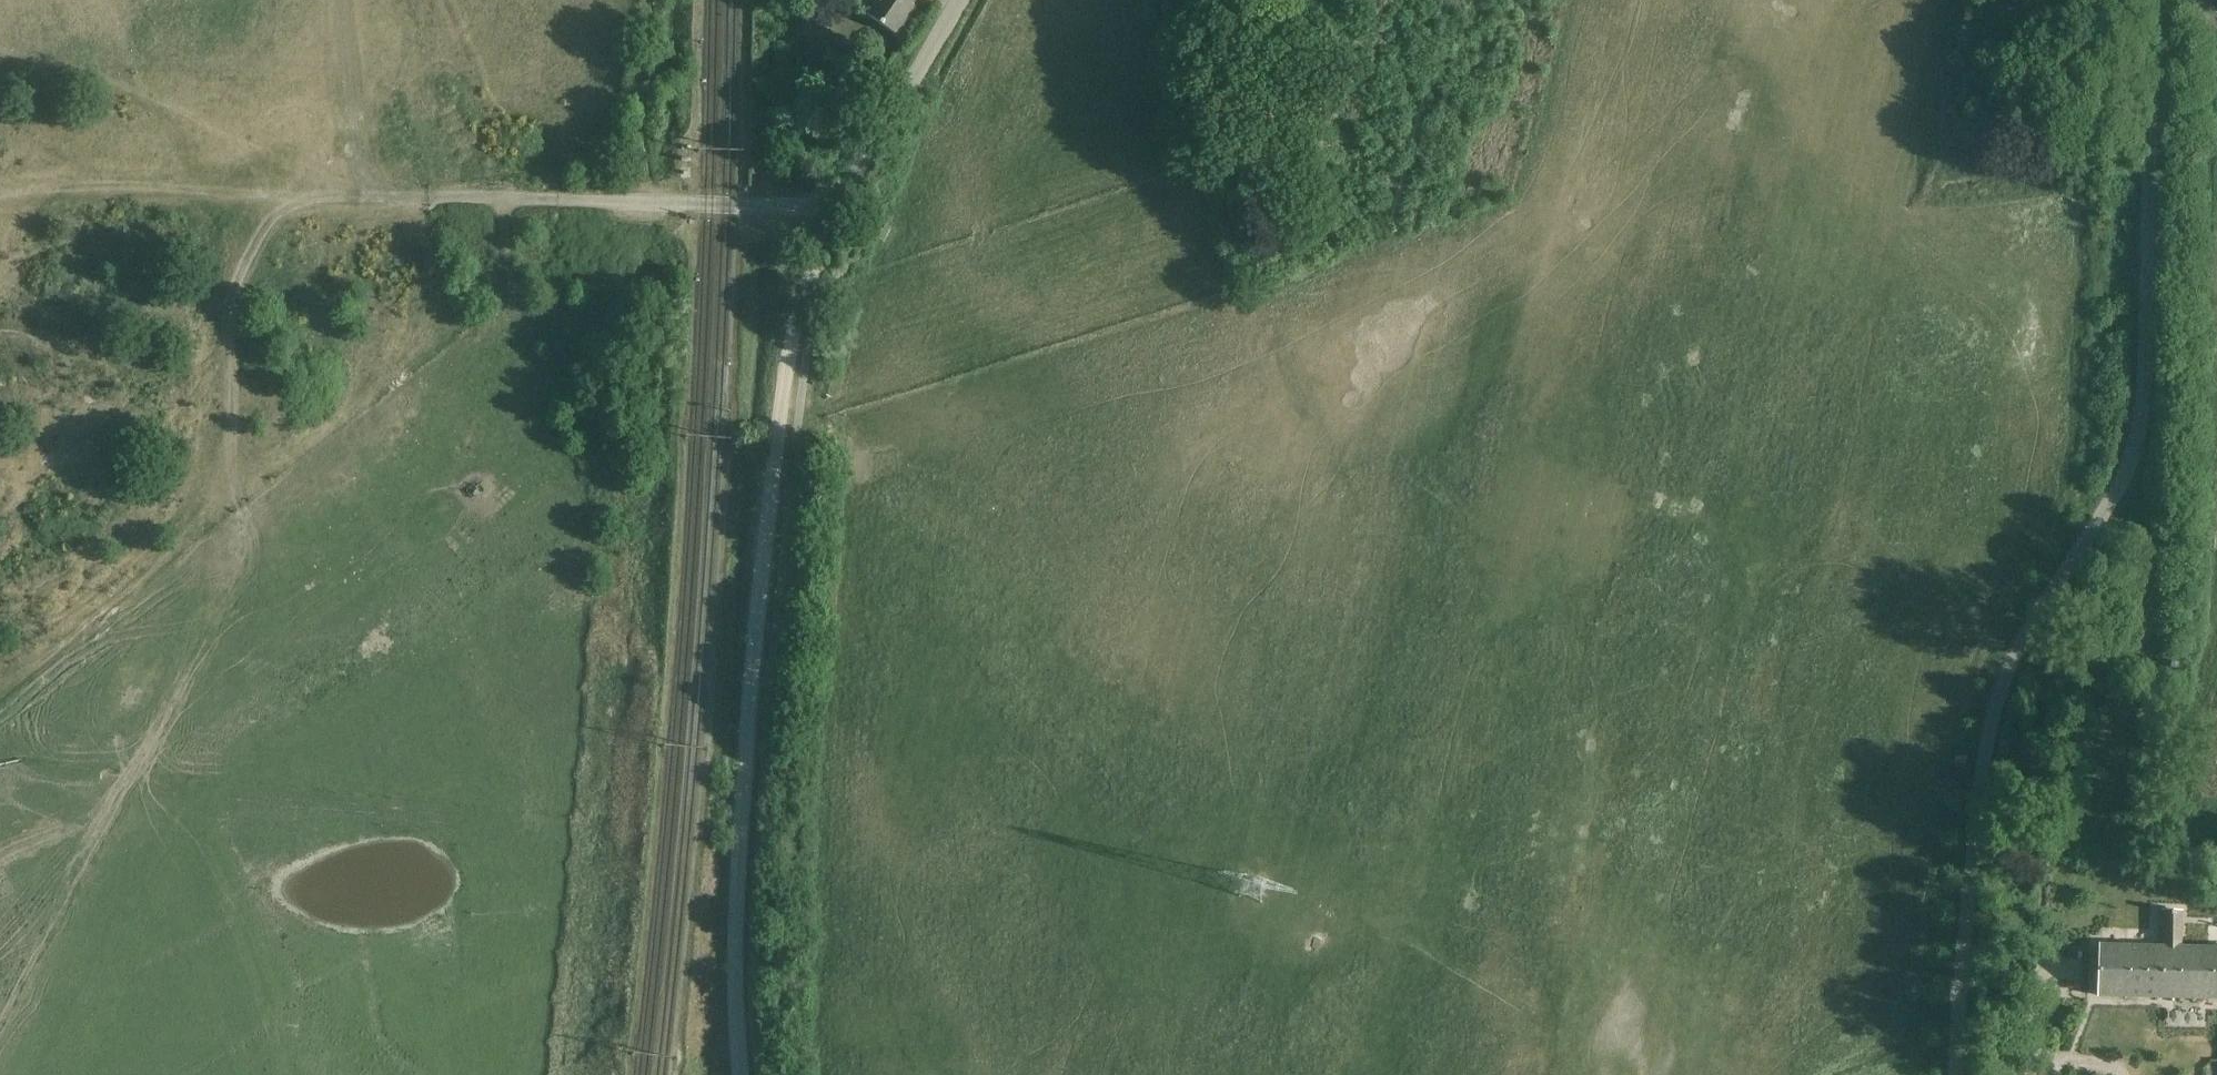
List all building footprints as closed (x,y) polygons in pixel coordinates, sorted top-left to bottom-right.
[(865,13),(896,35),(912,12),(909,9),(915,0),(875,0),(865,13)] [(884,224),(875,238),(883,242),(891,229),(884,224)] [(2160,947),(2100,945),(2099,996),(2216,999),(2216,952),(2187,951),(2181,951),(2181,910),(2161,909),(2160,947)]
